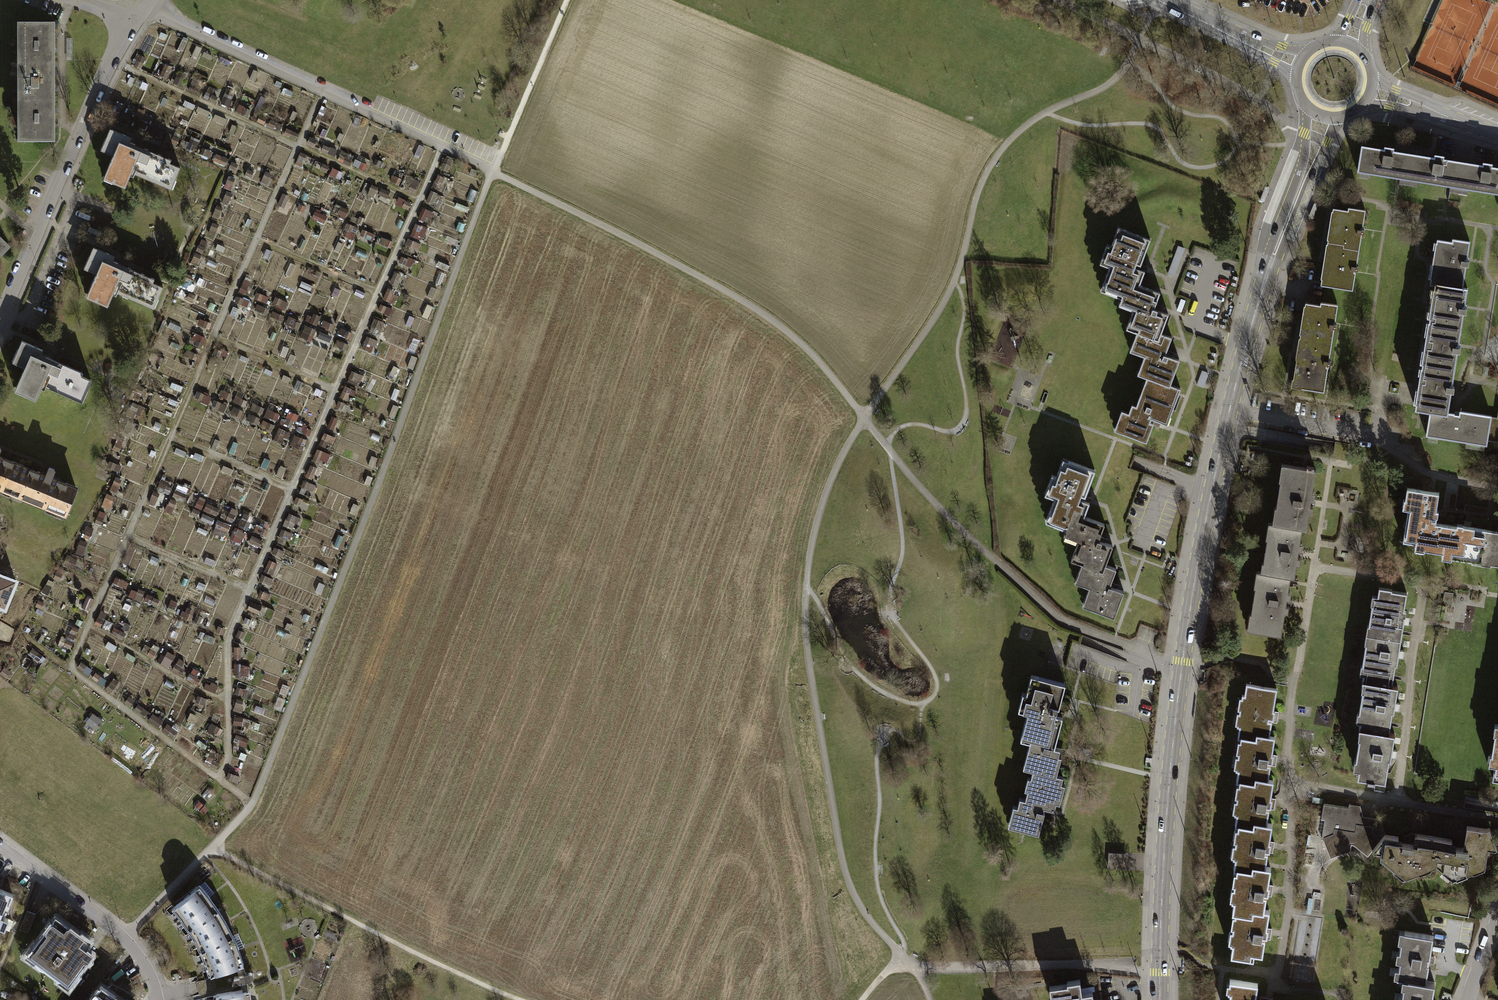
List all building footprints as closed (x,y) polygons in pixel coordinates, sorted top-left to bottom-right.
[(15,26),(15,66),(52,66),(52,26),(15,26)] [(188,41),(183,39),(178,50),(184,52),(188,41)] [(143,64),(135,61),(133,66),(141,70),(143,64)] [(15,66),(14,106),(51,106),(52,66),(15,66)] [(166,80),(171,68),(165,66),(160,78),(166,80)] [(207,74),(196,69),(193,77),(203,82),(207,74)] [(183,80),(176,77),(173,84),(180,88),(183,80)] [(202,88),(191,83),(188,89),(199,94),(202,88)] [(236,92),(228,88),(220,104),(228,108),(236,92)] [(296,95),(283,89),(281,94),(293,100),(296,95)] [(249,94),(243,91),(241,97),(247,99),(249,94)] [(216,99),(210,96),(208,101),(214,104),(216,99)] [(250,111),(238,105),(234,112),(247,118),(250,111)] [(14,106),(14,145),(51,145),(51,106),(14,106)] [(265,118),(253,113),(250,120),(262,125),(265,118)] [(281,126),(269,121),(266,127),(278,133),(281,126)] [(237,127),(231,124),(227,133),(233,136),(237,127)] [(161,128),(154,126),(149,136),(156,139),(161,128)] [(113,157),(102,181),(124,190),(131,174),(170,191),(180,170),(169,165),(170,162),(129,144),(131,139),(110,130),(100,152),(113,157)] [(297,136),(285,130),(282,136),(295,142),(297,136)] [(311,149),(315,141),(309,138),(305,146),(311,149)] [(329,150),(321,146),(319,151),(327,155),(329,150)] [(1355,173),(1407,182),(1411,154),(1394,152),(1395,149),(1384,147),(1383,150),(1360,146),(1355,173)] [(212,153),(202,148),(199,155),(209,159),(212,153)] [(227,159),(216,154),(212,161),(224,166),(227,159)] [(305,157),(299,154),(294,166),(300,168),(305,157)] [(1407,182),(1459,190),(1463,162),(1444,160),(1445,157),(1435,156),(1434,158),(1411,154),(1407,182)] [(351,162),(338,157),(336,161),(349,167),(351,162)] [(453,160),(446,157),(441,169),(448,172),(453,160)] [(383,164),(375,160),(372,166),(381,170),(383,164)] [(330,168),(315,161),(312,168),(327,175),(330,168)] [(237,165),(230,162),(227,168),(234,171),(237,165)] [(1497,196),(1497,168),(1492,167),(1493,165),(1483,163),(1483,166),(1463,162),(1459,190),(1497,196)] [(254,172),(247,169),(244,176),(251,179),(254,172)] [(343,175),(331,170),(329,175),(340,180),(343,175)] [(403,176),(394,172),(391,177),(401,182),(403,176)] [(271,176),(265,173),(260,183),(267,186),(271,176)] [(449,181),(438,176),(432,189),(443,194),(449,181)] [(234,180),(228,177),(224,188),(229,190),(234,180)] [(420,183),(414,180),(410,189),(416,192),(420,183)] [(377,189),(370,186),(365,197),(372,200),(377,189)] [(390,194),(380,190),(378,195),(387,200),(390,194)] [(475,193),(470,191),(466,201),(471,203),(475,193)] [(232,195),(225,192),(221,203),(227,205),(232,195)] [(436,195),(430,192),(425,203),(432,206),(436,195)] [(285,203),(279,200),(276,206),(282,209),(285,203)] [(410,205),(404,203),(401,209),(407,212),(410,205)] [(304,207),(298,205),(295,211),(301,214),(304,207)] [(349,210),(340,206),(336,216),(344,220),(349,210)] [(222,210),(215,207),(211,218),(217,221),(222,210)] [(433,215),(421,210),(416,220),(423,223),(425,219),(430,221),(433,215)] [(1333,210),(1327,244),(1344,246),(1344,250),(1359,252),(1361,236),(1364,237),(1365,232),(1362,231),(1365,212),(1349,210),(1348,213),(1333,210)] [(320,214),(314,211),(310,221),(323,226),(326,219),(319,215),(320,214)] [(354,226),(346,223),(342,232),(350,235),(354,226)] [(219,227),(212,224),(207,235),(214,239),(219,227)] [(420,229),(414,226),(412,231),(418,234),(420,229)] [(374,237),(362,231),(358,239),(371,244),(374,237)] [(1101,295),(1121,302),(1127,286),(1138,290),(1144,275),(1134,271),(1136,268),(1140,269),(1150,243),(1119,231),(1112,250),(1107,248),(1100,267),(1110,271),(1101,295)] [(205,242),(200,240),(195,251),(201,253),(205,242)] [(390,244),(381,240),(378,245),(388,249),(390,244)] [(1438,241),(1432,284),(1437,285),(1463,289),(1467,268),(1469,268),(1470,262),(1468,262),(1471,243),(1454,240),(1453,244),(1438,241)] [(419,246),(408,242),(406,247),(416,252),(419,246)] [(1356,268),(1359,252),(1344,250),(1344,246),(1327,244),(1321,286),(1353,291),(1355,274),(1358,274),(1359,268),(1356,268)] [(352,248),(345,245),(341,255),(348,258),(352,248)] [(224,250),(217,247),(214,252),(222,255),(224,250)] [(96,276),(85,300),(107,309),(114,293),(153,310),(162,289),(152,284),(153,281),(111,263),(114,258),(93,249),(83,270),(96,276)] [(196,267),(201,255),(195,253),(190,265),(196,267)] [(288,260),(275,254),(273,260),(286,266),(288,260)] [(414,265),(401,259),(398,266),(411,272),(414,265)] [(449,269),(438,264),(436,269),(447,273),(449,269)] [(400,277),(395,274),(390,286),(395,288),(400,277)] [(1437,285),(1431,322),(1462,327),(1464,314),(1467,315),(1468,310),(1464,309),(1468,290),(1463,289),(1437,285)] [(248,289),(241,286),(239,292),(245,295),(248,289)] [(1138,336),(1158,343),(1160,337),(1167,318),(1153,313),(1159,297),(1138,290),(1127,286),(1121,302),(1119,308),(1133,313),(1126,332),(1138,336)] [(394,295),(386,292),(382,302),(389,305),(394,295)] [(193,297),(187,295),(185,301),(191,303),(193,297)] [(269,301),(256,295),(254,301),(266,306),(269,301)] [(286,305),(274,300),(272,306),(284,311),(286,305)] [(1306,304),(1300,338),(1317,340),(1317,344),(1332,346),(1334,330),(1336,331),(1337,326),(1335,325),(1338,306),(1322,304),(1321,307),(1306,304)] [(264,310),(256,307),(254,312),(262,316),(264,310)] [(387,310),(379,307),(376,313),(384,316),(387,310)] [(320,320),(306,313),(302,321),(316,327),(320,320)] [(284,319),(272,314),(269,320),(281,325),(284,319)] [(294,322),(286,319),(283,326),(290,329),(296,332),(299,326),(293,323),(294,322)] [(210,326),(199,322),(197,327),(208,332),(210,326)] [(332,327),(322,322),(320,328),(330,333),(332,327)] [(384,326),(374,322),(369,335),(378,339),(384,326)] [(421,324),(417,322),(413,331),(417,333),(421,324)] [(1431,322),(1424,368),(1454,372),(1457,354),(1461,355),(1461,349),(1458,349),(1462,327),(1431,322)] [(181,330),(169,325),(167,330),(179,335),(181,330)] [(312,331),(304,327),(299,339),(307,342),(312,331)] [(351,335),(340,330),(337,336),(348,341),(351,335)] [(285,336),(279,333),(275,341),(282,344),(285,336)] [(330,339),(319,334),(315,344),(326,349),(330,339)] [(1158,343),(1138,336),(1131,354),(1146,359),(1139,377),(1148,381),(1170,388),(1179,364),(1164,358),(1171,341),(1160,337),(1158,343)] [(1329,362),(1332,346),(1317,344),(1317,340),(1300,338),(1292,388),(1324,393),(1328,368),(1330,368),(1331,362),(1329,362)] [(375,343),(365,339),(360,349),(370,354),(375,343)] [(24,369),(13,393),(35,403),(42,386),(82,404),(91,383),(80,378),(81,375),(40,356),(42,351),(21,342),(12,364),(24,369)] [(201,345),(194,342),(191,348),(199,351),(201,345)] [(348,348),(336,342),(334,347),(345,353),(348,348)] [(416,344),(411,342),(407,351),(412,353),(416,344)] [(305,347),(296,343),(293,349),(303,353),(305,347)] [(182,349),(170,345),(169,348),(180,353),(182,349)] [(322,353),(312,349),(310,355),(319,359),(322,353)] [(221,354),(214,351),(212,357),(218,360),(221,354)] [(197,357),(185,352),(183,358),(195,363),(197,357)] [(163,360),(152,356),(150,361),(161,366),(163,360)] [(178,367),(168,362),(166,367),(176,371),(178,367)] [(398,371),(392,368),(387,380),(393,382),(398,371)] [(1452,388),(1454,372),(1424,368),(1419,396),(1417,411),(1428,413),(1448,416),(1450,401),(1451,394),(1454,394),(1455,388),(1452,388)] [(364,376),(353,371),(350,377),(361,382),(364,376)] [(1170,388),(1148,381),(1137,409),(1133,408),(1130,416),(1123,414),(1116,433),(1147,444),(1154,425),(1152,424),(1153,421),(1168,426),(1180,392),(1170,388)] [(182,389),(176,386),(173,393),(179,395),(182,389)] [(140,396),(142,390),(136,388),(134,394),(140,396)] [(349,391),(344,388),(340,398),(345,400),(349,391)] [(228,394),(218,390),(215,396),(226,401),(228,394)] [(290,394),(284,391),(281,397),(287,400),(290,394)] [(400,393),(395,391),(391,400),(396,402),(400,393)] [(208,399),(197,394),(194,400),(205,405),(208,399)] [(247,403),(236,398),(233,404),(244,409),(247,403)] [(178,404),(168,400),(166,405),(176,409),(178,404)] [(138,407),(132,405),(127,417),(133,419),(138,407)] [(264,413),(269,415),(268,419),(274,422),(277,416),(271,413),(274,407),(268,405),(264,413)] [(262,411),(251,406),(249,410),(260,415),(262,411)] [(242,413),(233,408),(230,415),(240,419),(242,413)] [(1428,413),(1424,439),(1426,440),(1425,444),(1436,446),(1437,441),(1464,446),(1463,450),(1482,453),(1483,449),(1485,449),(1486,441),(1490,419),(1459,414),(1458,418),(1448,416),(1428,413)] [(260,420),(248,415),(246,421),(257,426),(260,420)] [(292,422),(282,417),(279,422),(290,427),(292,422)] [(337,421),(330,418),(326,428),(332,431),(337,421)] [(1486,441),(1497,443),(1497,420),(1497,421),(1490,419),(1486,441)] [(133,425),(127,422),(122,434),(128,437),(133,425)] [(272,426),(262,422),(260,427),(270,432),(272,426)] [(311,432),(298,427),(296,431),(309,437),(311,432)] [(288,434),(278,429),(275,435),(286,439),(288,434)] [(334,439),(324,435),(321,442),(331,446),(334,439)] [(305,441),(292,436),(290,442),(302,448),(305,441)] [(122,443),(116,440),(112,450),(118,453),(122,443)] [(219,443),(214,441),(210,450),(215,452),(219,443)] [(137,446),(130,443),(127,450),(134,453),(137,446)] [(248,448),(242,445),(236,459),(241,461),(248,448)] [(186,454),(174,449),(171,455),(183,460),(186,454)] [(329,454),(316,449),(310,461),(317,465),(319,461),(325,464),(329,454)] [(354,453),(345,449),(342,456),(350,460),(354,453)] [(202,458),(191,453),(189,459),(200,464),(202,458)] [(11,494),(23,464),(0,455),(0,490),(11,494)] [(212,462),(205,459),(203,464),(209,467),(212,462)] [(277,464),(267,460),(265,466),(275,470),(277,464)] [(1045,525),(1065,532),(1071,516),(1082,520),(1088,505),(1078,501),(1079,498),(1084,499),(1093,473),(1062,461),(1055,480),(1051,478),(1044,498),(1054,501),(1045,525)] [(105,470),(112,473),(115,465),(108,462),(105,470)] [(23,464),(11,494),(46,508),(45,511),(64,519),(65,516),(67,517),(79,487),(52,475),(53,471),(47,468),(45,473),(23,464)] [(1275,507),(1272,523),(1302,528),(1307,528),(1309,514),(1312,514),(1314,507),(1310,507),(1311,500),(1314,501),(1316,493),(1312,493),(1315,470),(1281,464),(1279,482),(1281,482),(1277,507),(1275,507)] [(289,470),(280,466),(278,471),(287,475),(289,470)] [(317,471),(310,468),(305,477),(312,480),(317,471)] [(234,474),(222,469),(220,473),(232,479),(234,474)] [(370,473),(361,469),(359,474),(368,478),(370,473)] [(120,481),(114,478),(109,490),(116,493),(120,481)] [(314,487),(302,481),(300,487),(311,493),(314,487)] [(171,490),(159,485),(157,490),(168,495),(171,490)] [(1424,549),(1433,550),(1437,524),(1434,523),(1435,516),(1437,517),(1438,511),(1435,510),(1437,495),(1407,490),(1405,499),(1403,499),(1402,508),(1408,509),(1403,541),(1416,543),(1414,549),(1424,551),(1424,549)] [(185,497),(173,491),(171,497),(183,502),(185,497)] [(158,496),(153,493),(148,504),(154,506),(158,496)] [(114,498),(106,495),(101,508),(108,511),(114,498)] [(205,500),(199,498),(194,509),(200,511),(205,500)] [(301,502),(295,499),(292,505),(298,508),(301,502)] [(359,506),(352,503),(348,514),(354,517),(359,506)] [(219,510),(206,505),(203,511),(215,517),(219,510)] [(213,519),(202,514),(199,520),(211,525),(213,519)] [(234,518),(227,515),(225,520),(232,523),(234,518)] [(298,519),(288,515),(286,521),(296,525),(298,519)] [(1082,566),(1101,574),(1104,567),(1111,548),(1097,543),(1102,527),(1082,520),(1071,516),(1065,532),(1063,538),(1077,543),(1070,562),(1082,566)] [(102,520),(96,517),(94,524),(100,526),(102,520)] [(246,523),(238,520),(235,526),(243,530),(246,523)] [(230,527),(217,521),(214,529),(227,535),(230,527)] [(1300,544),(1302,528),(1272,523),(1269,523),(1266,539),(1268,539),(1265,563),(1263,563),(1261,573),(1291,577),(1295,578),(1297,564),(1300,565),(1301,559),(1297,558),(1299,550),(1302,551),(1303,545),(1300,544)] [(1456,527),(1437,524),(1433,550),(1442,552),(1441,558),(1451,560),(1452,557),(1472,561),(1471,563),(1481,565),(1487,530),(1463,527),(1463,525),(1457,524),(1456,527)] [(93,528),(86,525),(81,537),(92,541),(94,535),(91,534),(93,528)] [(267,532),(255,527),(253,532),(264,538),(267,532)] [(244,535),(233,530),(228,541),(239,546),(244,535)] [(1487,530),(1481,565),(1490,566),(1491,564),(1497,565),(1497,532),(1487,530)] [(291,535),(281,531),(279,537),(288,541),(291,535)] [(112,536),(102,532),(100,537),(110,541),(112,536)] [(262,542),(250,537),(247,543),(259,548),(262,542)] [(343,539),(338,537),(333,547),(338,549),(343,539)] [(286,541),(279,538),(276,546),(283,549),(286,541)] [(86,545),(80,542),(75,554),(81,557),(86,545)] [(240,549),(230,545),(228,550),(237,555),(240,549)] [(201,550),(195,547),(192,555),(198,558),(201,550)] [(283,553),(274,549),(271,555),(281,559),(283,553)] [(71,558),(67,556),(62,566),(67,568),(71,558)] [(158,561),(151,557),(148,563),(156,567),(158,561)] [(279,565),(268,561),(263,572),(274,576),(279,565)] [(1101,574),(1082,566),(1075,584),(1089,590),(1083,607),(1092,611),(1113,619),(1122,594),(1108,588),(1114,571),(1104,567),(1101,574)] [(67,573),(57,569),(53,579),(58,581),(60,576),(65,579),(67,573)] [(1289,591),(1291,577),(1261,573),(1257,572),(1255,587),(1257,587),(1253,614),(1251,614),(1248,631),(1282,636),(1286,613),(1289,613),(1290,606),(1287,605),(1288,599),(1292,599),(1293,592),(1289,591)] [(272,581),(261,575),(258,581),(270,586),(272,581)] [(3,612),(15,582),(0,576),(0,611),(3,612)] [(127,584),(114,578),(111,584),(124,590),(127,584)] [(54,583),(49,581),(43,595),(53,599),(55,594),(50,592),(54,583)] [(327,588),(321,585),(317,594),(323,596),(327,588)] [(1403,641),(1408,612),(1406,612),(1409,594),(1394,592),(1394,590),(1382,588),(1381,598),(1374,597),(1373,606),(1374,606),(1371,627),(1370,627),(1368,636),(1403,641)] [(1440,596),(1443,596),(1442,603),(1451,605),(1452,596),(1447,595),(1448,590),(1441,589),(1440,596)] [(140,602),(145,593),(138,590),(134,599),(140,602)] [(268,595),(260,592),(257,598),(265,602),(268,595)] [(46,599),(40,596),(36,607),(42,609),(46,599)] [(93,601),(85,598),(81,609),(88,612),(93,601)] [(156,608),(159,602),(152,599),(149,605),(156,608)] [(171,614),(176,603),(170,601),(165,611),(171,614)] [(231,608),(221,603),(218,608),(228,613),(231,608)] [(265,611),(249,604),(245,611),(262,618),(265,611)] [(178,617),(188,621),(193,610),(187,607),(184,613),(181,611),(178,617)] [(41,613),(34,611),(32,616),(39,619),(41,613)] [(79,614),(77,613),(73,624),(79,626),(83,616),(79,614)] [(106,616),(100,613),(95,624),(102,627),(103,624),(110,627),(113,622),(106,618),(106,616)] [(205,621),(195,617),(193,622),(203,627),(205,621)] [(189,626),(176,621),(175,624),(188,629),(189,626)] [(78,630),(71,627),(67,637),(74,640),(78,630)] [(125,635),(119,631),(114,639),(121,642),(125,635)] [(205,633),(200,631),(197,638),(202,641),(205,633)] [(244,634),(237,631),(234,637),(241,640),(244,634)] [(1399,665),(1403,641),(1368,636),(1367,646),(1368,646),(1365,667),(1363,667),(1362,676),(1365,677),(1364,683),(1394,687),(1397,665),(1399,665)] [(72,644),(66,642),(63,649),(69,651),(72,644)] [(159,648),(154,645),(147,658),(152,661),(159,648)] [(27,656),(38,663),(41,658),(31,650),(27,656)] [(175,657),(164,650),(157,664),(168,670),(172,662),(175,657)] [(183,663),(177,660),(170,671),(181,678),(185,672),(180,669),(183,663)] [(80,664),(76,669),(82,673),(86,668),(80,664)] [(241,665),(233,664),(232,673),(240,674),(241,665)] [(96,684),(100,678),(94,674),(90,680),(96,684)] [(195,677),(189,674),(186,681),(192,683),(195,677)] [(1026,719),(1020,742),(1029,744),(1030,742),(1054,748),(1062,719),(1050,716),(1051,713),(1057,714),(1064,687),(1030,678),(1025,697),(1021,696),(1016,716),(1026,719)] [(1400,688),(1394,687),(1364,683),(1363,694),(1364,694),(1361,714),(1359,714),(1358,723),(1361,724),(1360,731),(1390,736),(1394,713),(1396,713),(1400,688)] [(208,687),(205,685),(203,689),(214,694),(217,688),(209,684),(208,687)] [(110,694),(113,690),(108,686),(104,690),(110,694)] [(1273,714),(1277,691),(1248,686),(1247,698),(1241,697),(1236,727),(1241,728),(1239,739),(1256,742),(1257,737),(1269,739),(1272,725),(1276,725),(1278,715),(1273,714)] [(243,691),(235,688),(233,693),(240,696),(243,691)] [(207,701),(197,698),(195,704),(204,707),(207,701)] [(129,709),(132,703),(127,699),(123,705),(129,709)] [(242,700),(235,699),(232,712),(239,713),(242,700)] [(147,704),(141,700),(133,710),(139,714),(147,704)] [(92,714),(88,724),(100,730),(105,719),(92,714)] [(195,717),(189,714),(183,726),(189,729),(195,717)] [(162,722),(151,715),(148,721),(158,728),(162,722)] [(249,722),(234,717),(231,724),(246,729),(249,722)] [(222,731),(211,725),(207,731),(219,737),(222,731)] [(177,734),(166,727),(162,732),(173,740),(177,734)] [(1495,727),(1493,736),(1496,737),(1493,757),(1490,757),(1489,766),(1497,767),(1495,778),(1497,779),(1497,727),(1495,727)] [(254,734),(248,731),(246,738),(252,740),(254,734)] [(1395,736),(1390,736),(1360,731),(1359,741),(1361,741),(1358,762),(1356,761),(1354,770),(1360,771),(1359,779),(1368,781),(1368,784),(1375,785),(1376,782),(1386,783),(1389,760),(1391,760),(1395,736)] [(246,741),(235,736),(232,742),(244,747),(246,741)] [(1275,740),(1269,739),(1257,737),(1256,742),(1239,739),(1234,769),(1240,770),(1238,780),(1256,783),(1257,777),(1268,779),(1270,768),(1274,769),(1276,758),(1272,757),(1275,740)] [(208,746),(197,739),(193,744),(204,752),(208,746)] [(1054,748),(1030,742),(1029,744),(1023,770),(1034,773),(1056,778),(1061,758),(1058,757),(1060,750),(1054,748)] [(238,778),(227,773),(225,779),(236,784),(238,778)] [(1056,778),(1034,773),(1032,780),(1029,779),(1026,791),(1029,792),(1027,801),(1021,799),(1018,809),(1014,808),(1009,828),(1040,836),(1047,810),(1055,812),(1057,804),(1061,805),(1065,786),(1062,785),(1063,780),(1056,778)] [(1273,780),(1268,779),(1257,777),(1256,783),(1238,780),(1233,813),(1238,814),(1237,825),(1253,827),(1254,822),(1266,824),(1268,811),(1273,812),(1275,801),(1270,800),(1273,780)] [(1367,859),(1373,851),(1384,837),(1380,822),(1361,819),(1362,815),(1359,807),(1349,806),(1348,810),(1323,805),(1319,823),(1323,823),(1321,841),(1330,862),(1349,854),(1350,847),(1352,847),(1367,859)] [(1272,825),(1266,824),(1254,822),(1253,827),(1237,825),(1231,857),(1236,858),(1234,869),(1252,872),(1253,866),(1265,868),(1267,855),(1272,855),(1274,844),(1269,843),(1272,825)] [(1449,841),(1435,839),(1433,859),(1436,860),(1435,866),(1450,880),(1484,868),(1486,850),(1495,849),(1489,831),(1466,828),(1462,851),(1448,849),(1449,841)] [(1401,878),(1435,866),(1436,860),(1433,859),(1435,839),(1414,836),(1413,844),(1396,842),(1397,838),(1384,837),(1373,851),(1379,853),(1378,860),(1401,878)] [(1127,853),(1108,853),(1107,869),(1127,869),(1127,853)] [(1270,869),(1265,868),(1253,866),(1252,872),(1234,869),(1229,901),(1235,902),(1233,915),(1252,918),(1253,910),(1263,912),(1265,900),(1270,901),(1272,889),(1267,888),(1270,869)] [(201,882),(175,906),(189,924),(202,946),(210,972),(248,963),(243,948),(230,921),(213,895),(201,882)] [(5,931),(9,921),(4,919),(7,911),(9,912),(12,906),(9,905),(13,896),(0,891),(0,929),(5,931)] [(1412,908),(1468,920),(1469,914),(1470,909),(1414,897),(1412,908)] [(1269,913),(1263,912),(1253,910),(1252,918),(1233,915),(1228,942),(1234,943),(1232,956),(1250,959),(1251,953),(1263,955),(1264,943),(1269,944),(1271,931),(1266,931),(1269,913)] [(22,932),(31,935),(38,917),(34,915),(29,913),(22,932)] [(60,981),(72,990),(98,955),(85,945),(89,939),(57,916),(26,957),(36,965),(40,959),(64,977),(60,981)] [(1394,978),(1402,979),(1426,983),(1431,952),(1433,937),(1430,937),(1400,932),(1398,943),(1402,943),(1400,953),(1397,952),(1396,961),(1400,961),(1399,969),(1395,969),(1394,978)] [(1433,984),(1426,983),(1402,979),(1400,988),(1403,988),(1402,996),(1399,995),(1399,999),(1431,999),(1433,984)] [(1256,985),(1229,981),(1229,984),(1227,983),(1226,990),(1231,991),(1230,999),(1254,999),(1256,985)] [(1090,995),(1080,996),(1078,983),(1066,985),(1067,987),(1048,990),(1050,999),(1091,999),(1090,995)] [(101,989),(92,999),(116,999),(101,989)] [(220,997),(220,999),(255,999),(254,992),(220,997)]
